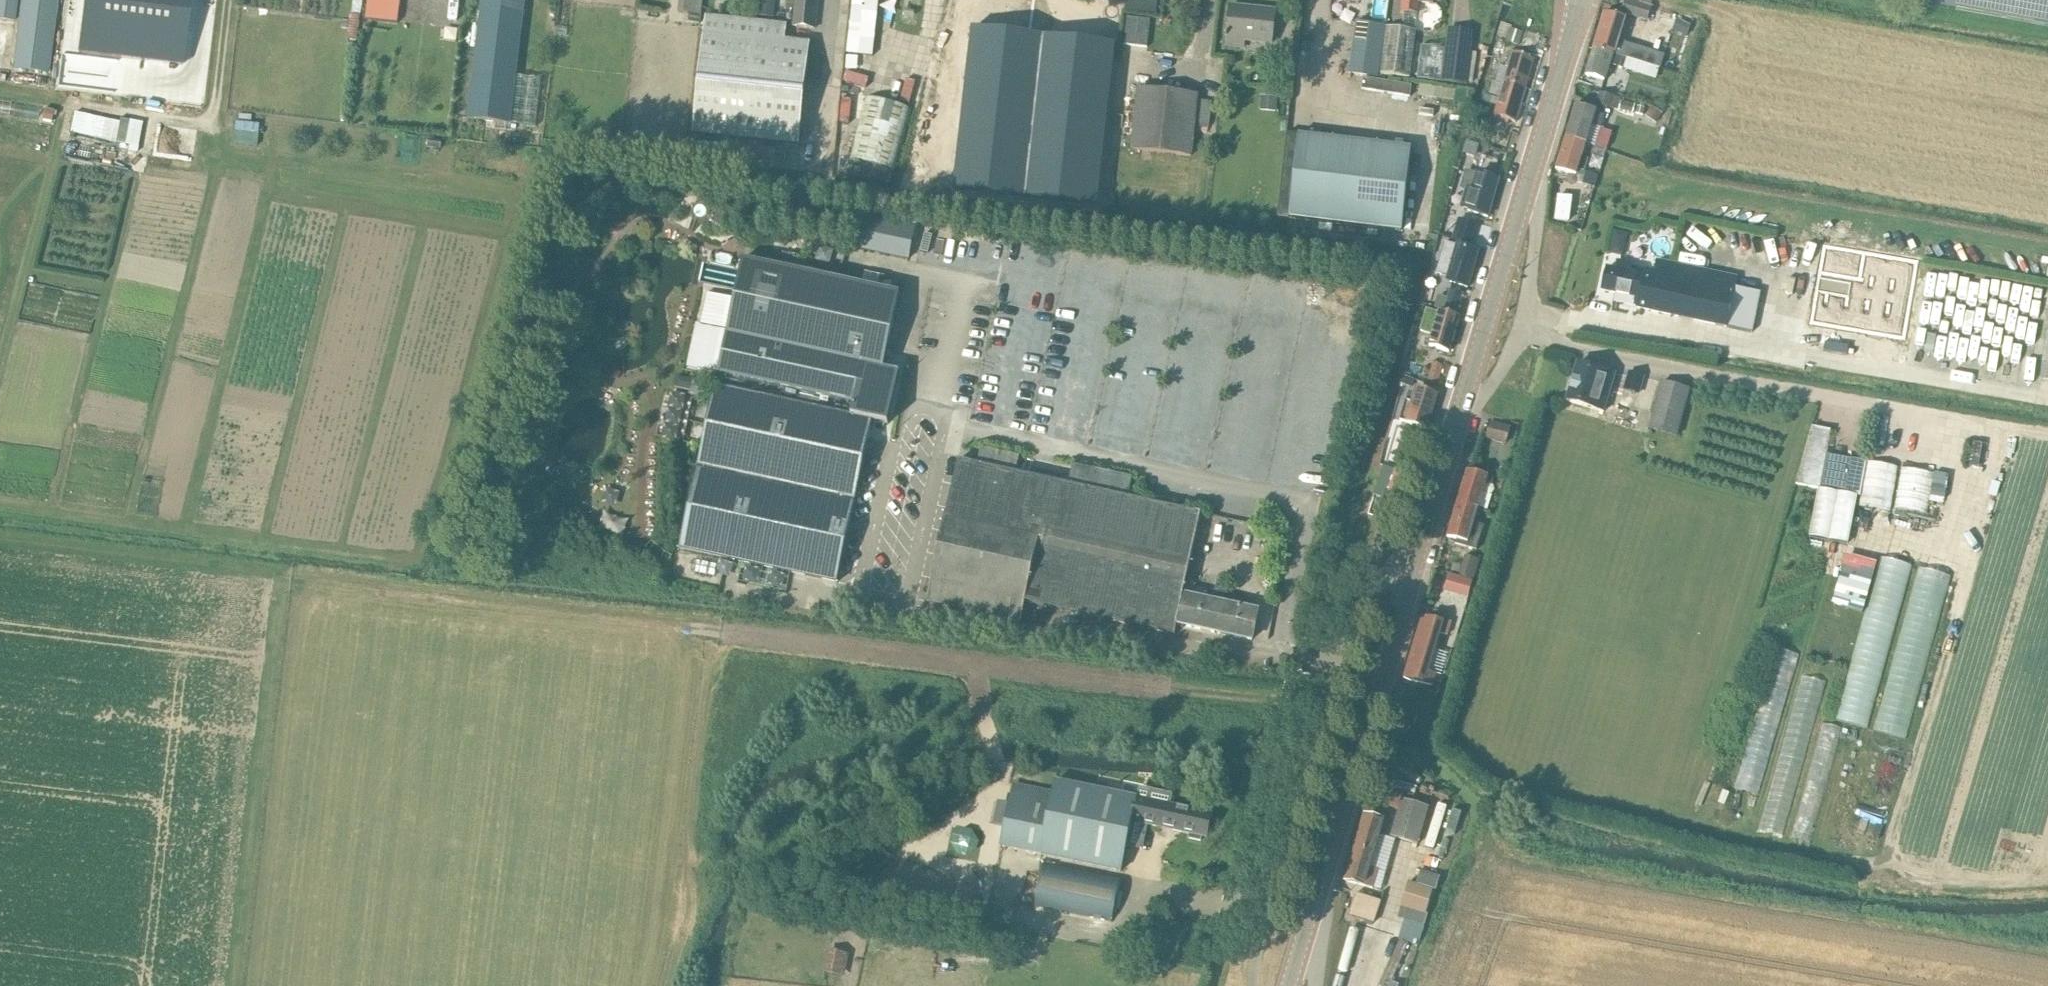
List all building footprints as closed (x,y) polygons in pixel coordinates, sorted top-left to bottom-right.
[(16,0),(0,0),(0,18),(13,20),(16,0)] [(57,0),(21,0),(13,68),(48,72),(57,0)] [(190,0),(84,0),(78,46),(182,59),(190,0)] [(365,20),(397,24),(400,0),(368,0),(365,20)] [(467,118),(510,123),(516,76),(525,0),(482,0),(467,118)] [(703,0),(678,0),(677,12),(690,13),(689,21),(701,23),(703,0)] [(793,25),(815,27),(818,0),(796,0),(793,25)] [(848,53),(874,56),(880,0),(854,0),(848,53)] [(1125,11),(1144,13),(1145,0),(1126,0),(1125,11)] [(1144,13),(1156,14),(1157,1),(1149,0),(1145,0),(1144,13)] [(1381,74),(1409,77),(1415,30),(1417,13),(1418,13),(1420,2),(1432,4),(1432,0),(1405,0),(1402,0),(1401,11),(1404,11),(1401,28),(1400,28),(1387,26),(1381,74)] [(1651,7),(1630,0),(1627,0),(1624,10),(1647,17),(1651,7)] [(1272,44),(1275,9),(1229,4),(1225,46),(1244,47),(1245,41),(1272,44)] [(1593,46),(1593,47),(1613,54),(1615,48),(1624,18),(1604,12),(1594,41),(1593,46)] [(705,13),(690,131),(796,145),(810,43),(784,40),(786,24),(705,13)] [(1127,17),(1123,43),(1135,45),(1147,46),(1150,19),(1138,18),(1127,17)] [(1688,31),(1691,20),(1682,17),(1679,28),(1688,31)] [(1383,25),(1356,21),(1348,72),(1376,76),(1383,25)] [(1519,46),(1524,32),(1511,29),(1512,27),(1500,24),(1498,33),(1508,36),(1506,42),(1519,46)] [(971,29),(952,190),(1093,207),(1113,46),(971,29)] [(1593,47),(1585,72),(1605,78),(1610,64),(1623,69),(1627,58),(1613,54),(1593,47)] [(1466,84),(1470,51),(1445,48),(1441,81),(1466,84)] [(1495,82),(1524,91),(1534,58),(1514,52),(1509,51),(1504,66),(1500,65),(1495,82)] [(1662,80),(1671,81),(1673,70),(1664,68),(1662,80)] [(516,76),(511,123),(535,126),(540,79),(516,76)] [(1363,78),(1361,88),(1409,96),(1411,87),(1411,85),(1363,77),(1363,78)] [(1524,91),(1495,82),(1492,81),(1488,97),(1492,99),(1490,105),(1497,107),(1494,119),(1502,122),(1503,117),(1515,120),(1524,91)] [(1191,155),(1198,96),(1198,94),(1138,88),(1132,149),(1191,155)] [(1617,109),(1620,98),(1601,91),(1597,105),(1609,108),(1610,107),(1617,109)] [(894,170),(911,108),(866,96),(849,158),(894,170)] [(1260,110),(1276,111),(1277,97),(1261,96),(1260,110)] [(1197,122),(1210,123),(1212,102),(1200,100),(1197,122)] [(1621,101),(1619,109),(1633,113),(1635,105),(1621,101)] [(1575,104),(1565,136),(1585,142),(1596,145),(1601,128),(1605,114),(1595,111),(1595,110),(1575,104)] [(1637,106),(1635,112),(1642,114),(1644,108),(1637,106)] [(1656,123),(1662,114),(1651,107),(1645,115),(1656,123)] [(1402,231),(1411,146),(1364,140),(1287,132),(1278,217),(1402,231)] [(1581,156),(1585,142),(1565,136),(1555,167),(1575,174),(1577,168),(1583,170),(1587,158),(1581,156)] [(427,139),(426,146),(440,148),(441,141),(427,139)] [(1466,141),(1462,153),(1463,153),(1466,154),(1475,156),(1478,144),(1470,142),(1466,141)] [(1585,172),(1582,183),(1594,187),(1597,175),(1585,172)] [(1476,173),(1466,210),(1488,216),(1499,180),(1490,177),(1476,173)] [(1577,210),(1584,190),(1568,185),(1561,204),(1577,210)] [(706,203),(701,197),(696,201),(690,210),(690,217),(697,221),(700,222),(703,221),(721,228),(727,213),(706,203)] [(1558,220),(1570,223),(1573,211),(1561,208),(1558,220)] [(736,209),(730,231),(737,236),(745,241),(754,248),(769,249),(781,248),(790,241),(795,232),(796,222),(764,215),(736,209)] [(853,242),(852,245),(907,257),(911,240),(914,227),(859,215),(853,242)] [(1473,245),(1479,225),(1464,221),(1458,241),(1473,245)] [(1764,236),(1758,262),(1779,266),(1784,240),(1764,236)] [(1812,242),(1796,333),(1889,349),(1905,258),(1812,242)] [(1445,243),(1437,273),(1449,276),(1451,277),(1450,282),(1468,287),(1470,282),(1478,251),(1457,245),(1457,246),(1445,243)] [(716,386),(682,548),(838,581),(872,420),(888,424),(900,371),(884,368),(900,293),(744,259),(719,372),(718,374),(853,403),(851,414),(716,386)] [(1736,278),(1656,261),(1652,277),(1629,272),(1631,264),(1617,261),(1615,269),(1606,267),(1601,289),(1638,297),(1636,306),(1725,326),(1736,278)] [(1450,290),(1444,311),(1457,314),(1462,293),(1450,290)] [(1423,291),(1419,304),(1432,307),(1435,294),(1423,291)] [(1438,314),(1426,311),(1420,332),(1432,335),(1429,345),(1448,350),(1458,318),(1439,313),(1438,314)] [(1604,411),(1615,373),(1577,362),(1566,400),(1604,411)] [(1630,373),(1625,388),(1638,392),(1642,376),(1630,373)] [(677,375),(674,386),(689,390),(692,378),(677,375)] [(1401,375),(1398,383),(1411,387),(1414,379),(1401,375)] [(1676,435),(1689,389),(1662,381),(1649,428),(1676,435)] [(1427,428),(1437,394),(1416,387),(1411,402),(1405,401),(1400,420),(1406,421),(1427,428)] [(1505,443),(1509,427),(1490,421),(1486,437),(1505,443)] [(1017,472),(1020,456),(981,448),(978,464),(957,459),(928,604),(1020,622),(1024,601),(1174,634),(1177,624),(1251,640),(1258,610),(1225,602),(1229,584),(1216,581),(1212,600),(1183,593),(1201,512),(1172,505),(1176,486),(1152,481),(1148,500),(1128,496),(1133,477),(1072,463),(1068,483),(1017,472)] [(1827,454),(1820,489),(1845,493),(1851,459),(1827,454)] [(1457,502),(1477,508),(1487,475),(1466,469),(1457,502)] [(1394,470),(1386,499),(1399,503),(1400,503),(1409,474),(1394,470)] [(1818,488),(1809,536),(1848,543),(1857,495),(1845,493),(1820,489),(1818,488)] [(1472,522),(1477,508),(1457,502),(1447,535),(1456,538),(1455,544),(1476,550),(1483,526),(1472,522)] [(1473,580),(1479,560),(1465,556),(1459,575),(1473,580)] [(1470,592),(1472,582),(1448,575),(1445,585),(1470,592)] [(1407,668),(1404,676),(1414,679),(1423,682),(1432,685),(1435,675),(1426,672),(1433,650),(1434,648),(1438,633),(1448,635),(1452,623),(1443,621),(1445,613),(1433,610),(1431,618),(1423,615),(1415,642),(1407,668)] [(1414,728),(1416,718),(1400,713),(1397,723),(1414,728)] [(1013,783),(999,847),(1121,872),(1127,845),(1132,821),(1147,824),(1184,832),(1189,833),(1202,836),(1206,836),(1211,813),(1169,805),(1172,794),(1154,790),(1139,787),(1137,798),(1055,781),(1053,792),(1013,783)] [(1397,809),(1402,791),(1378,783),(1372,801),(1397,809)] [(1417,844),(1428,808),(1402,800),(1391,836),(1417,844)] [(1354,846),(1374,851),(1383,818),(1363,812),(1354,846)] [(1369,867),(1374,851),(1354,846),(1344,880),(1372,888),(1378,869),(1369,867)] [(1111,922),(1120,878),(1043,862),(1034,906),(1111,922)] [(1400,907),(1397,917),(1421,924),(1424,925),(1428,915),(1426,914),(1432,895),(1434,890),(1434,889),(1433,889),(1416,884),(1409,882),(1401,907),(1400,907)] [(1373,922),(1380,900),(1355,892),(1348,914),(1373,922)] [(827,950),(822,972),(843,977),(848,954),(827,950)]
